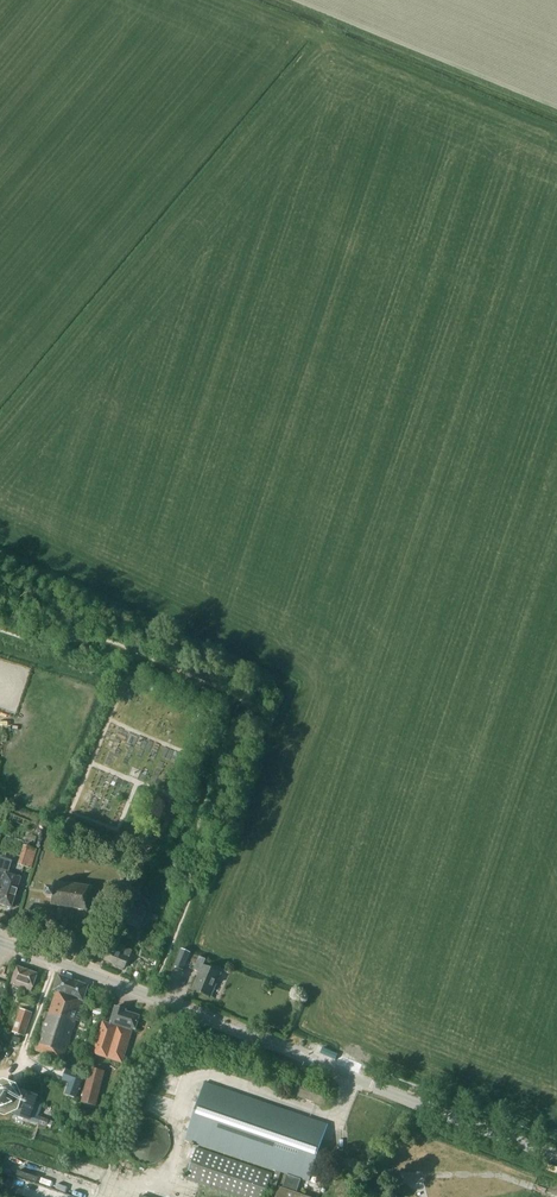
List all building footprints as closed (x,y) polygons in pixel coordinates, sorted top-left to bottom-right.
[(201,713),(199,718),(208,721),(210,717),(201,713)] [(34,867),(40,848),(26,844),(20,863),(34,867)] [(10,907),(20,878),(6,873),(8,866),(0,863),(0,904),(10,907)] [(90,888),(92,887),(91,885),(88,887),(54,881),(54,888),(47,888),(46,897),(53,897),(52,904),(86,910),(87,912),(89,910),(87,909),(90,888)] [(126,923),(140,929),(147,912),(132,906),(126,923)] [(124,968),(132,950),(112,941),(104,960),(124,968)] [(191,953),(182,949),(174,967),(184,971),(191,953)] [(211,996),(213,990),(221,972),(204,965),(206,958),(199,955),(194,969),(201,971),(194,988),(211,996)] [(31,991),(32,990),(38,973),(17,966),(11,983),(31,991)] [(83,1001),(87,990),(88,986),(59,975),(54,990),(57,991),(49,1013),(46,1012),(33,1049),(63,1060),(75,1022),(74,1022),(81,1000),(83,1001)] [(95,1006),(93,1013),(100,1016),(103,1009),(95,1006)] [(136,1029),(137,1027),(140,1016),(125,1011),(126,1010),(116,1007),(110,1024),(103,1021),(93,1053),(122,1063),(133,1029),(136,1029)] [(33,1012),(20,1008),(12,1032),(25,1036),(33,1012)] [(106,1071),(90,1067),(81,1103),(97,1106),(106,1071)] [(69,1082),(65,1093),(76,1097),(84,1075),(66,1068),(62,1080),(69,1082)] [(328,1125),(205,1082),(186,1139),(277,1170),(270,1189),(275,1191),(281,1172),(287,1174),(282,1188),(280,1187),(276,1196),(308,1196),(296,1193),(301,1179),(308,1181),(328,1125)] [(17,1098),(13,1090),(5,1087),(0,1089),(0,1107),(6,1110),(14,1106),(17,1098)] [(38,1118),(42,1107),(35,1105),(38,1095),(21,1089),(12,1114),(29,1120),(31,1115),(38,1118)] [(49,1119),(42,1117),(39,1124),(47,1126),(49,1119)] [(138,1121),(135,1123),(132,1125),(130,1127),(128,1130),(127,1134),(126,1137),(125,1141),(125,1144),(126,1148),(128,1151),(129,1154),(132,1157),(134,1159),(137,1161),(141,1163),(144,1164),(148,1164),(151,1164),(155,1163),(158,1162),(161,1160),(164,1158),(166,1155),(168,1152),(170,1149),(171,1145),(171,1142),(171,1138),(170,1135),(169,1131),(167,1128),(165,1126),(162,1123),(159,1121),(156,1120),(152,1119),(149,1118),(145,1119),(142,1119),(138,1121)] [(272,1174),(196,1147),(186,1178),(242,1196),(264,1196),(272,1174)]
